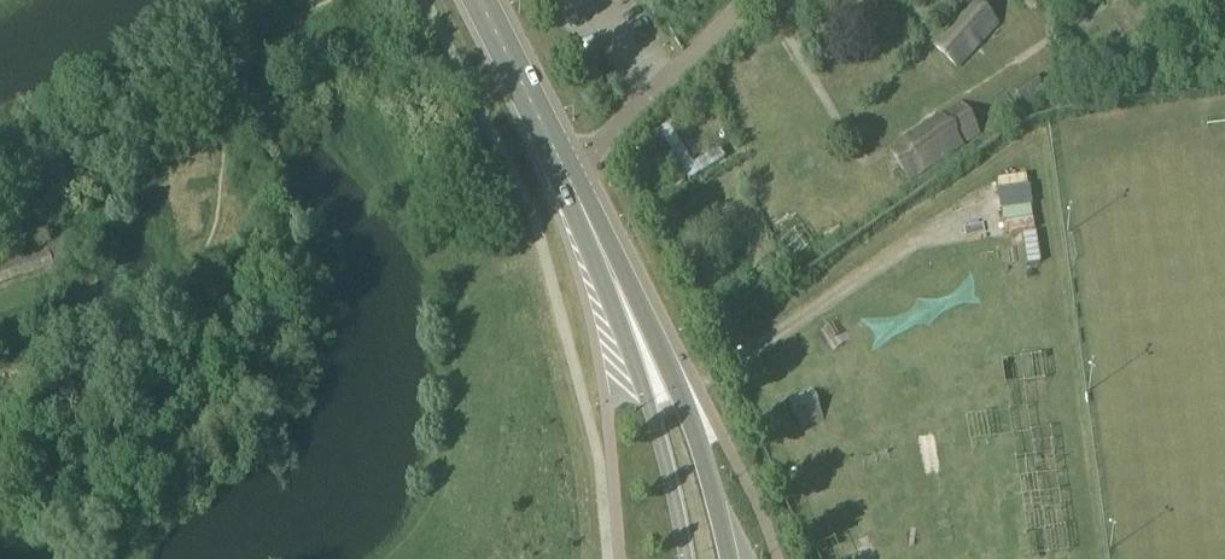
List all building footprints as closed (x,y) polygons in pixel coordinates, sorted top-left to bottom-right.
[(972,0),(930,47),(958,73),(1001,27),(972,0)] [(962,102),(885,151),(906,183),(982,134),(962,102)] [(53,270),(46,249),(0,264),(0,287),(53,270)]
